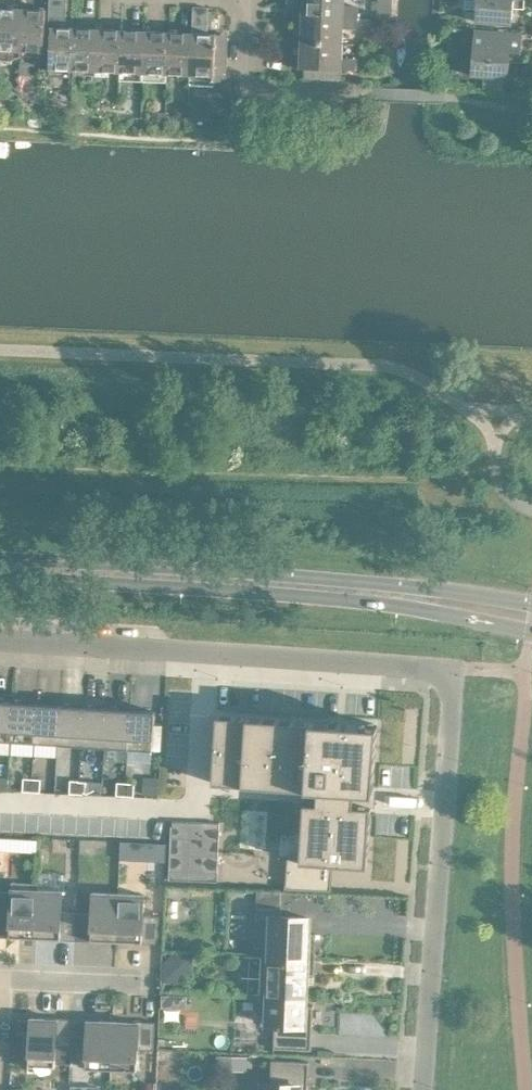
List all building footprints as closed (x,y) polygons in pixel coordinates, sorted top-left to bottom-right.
[(65,0),(51,0),(50,22),(65,23),(65,0)] [(294,15),(358,17),(359,6),(344,6),(344,0),(303,0),(302,5),(295,5),(294,15)] [(473,4),(476,8),(475,21),(512,24),(514,0),(473,0),(473,4)] [(20,49),(22,8),(0,7),(0,48),(20,49)] [(22,8),(20,49),(44,50),(46,9),(22,8)] [(302,24),(301,41),(342,42),(343,27),(358,28),(358,17),(294,15),(294,24),(302,24)] [(50,68),(73,69),(75,28),(51,27),(50,68)] [(73,69),(96,69),(98,28),(75,28),(73,69)] [(96,69),(120,70),(122,29),(98,28),(96,69)] [(120,70),(144,71),(145,30),(122,29),(120,70)] [(144,71),(167,72),(169,31),(145,30),(144,71)] [(521,52),(522,34),(522,33),(475,30),(474,44),(470,47),(469,57),(472,62),(471,75),(508,77),(510,51),(521,52)] [(167,72),(190,73),(192,32),(169,31),(167,72)] [(192,32),(190,73),(215,74),(214,79),(225,80),(225,75),(227,71),(228,37),(216,36),(216,33),(192,32)] [(364,33),(363,43),(376,44),(376,33),(364,33)] [(342,42),(301,41),(300,56),(293,56),(292,67),(356,70),(357,59),(341,58),(342,42)] [(484,87),(503,88),(503,77),(485,76),(484,87)] [(175,109),(175,118),(186,119),(187,107),(178,107),(175,109)] [(165,111),(152,111),(152,121),(165,121),(165,111)] [(14,702),(0,701),(0,740),(11,741),(14,702)] [(35,743),(37,703),(14,702),(11,741),(35,743)] [(37,703),(35,743),(58,744),(61,705),(37,703)] [(58,744),(81,746),(84,706),(61,705),(58,744)] [(81,746),(105,747),(107,708),(84,706),(81,746)] [(105,747),(128,749),(131,709),(107,708),(105,747)] [(131,709),(128,749),(153,750),(155,711),(131,709)] [(216,715),(212,783),(307,789),(302,864),(369,868),(378,726),(216,715)] [(143,777),(142,793),(158,794),(159,778),(143,777)] [(31,792),(32,779),(23,778),(23,791),(31,792)] [(41,779),(32,779),(31,792),(40,792),(41,779)] [(78,794),(79,781),(70,780),(69,793),(78,794)] [(88,781),(79,781),(78,794),(87,794),(88,781)] [(116,795),(125,796),(126,783),(117,782),(116,795)] [(126,783),(125,796),(134,797),(135,783),(126,783)] [(173,821),(170,879),(217,881),(220,823),(215,823),(173,821)] [(121,841),(120,859),(165,861),(166,843),(121,841)] [(35,937),(37,896),(38,896),(38,890),(11,889),(11,899),(0,898),(0,936),(35,937)] [(76,939),(117,941),(119,893),(93,892),(92,913),(77,913),(76,939)] [(119,893),(117,941),(158,943),(159,916),(144,915),(144,895),(119,893)] [(35,937),(76,939),(77,913),(62,912),(62,898),(38,896),(37,896),(35,937)] [(262,947),(262,956),(315,958),(316,934),(308,933),(309,918),(281,916),(281,909),(256,908),(255,947),(262,947)] [(172,952),(163,962),(163,977),(166,980),(190,954),(187,952),(172,952)] [(262,956),(260,996),(305,998),(306,974),(314,974),(315,958),(262,956)] [(305,998),(260,996),(259,1016),(267,1016),(267,1025),(275,1025),(274,1049),(311,1050),(312,1033),(309,1033),(309,1026),(312,1027),(313,1006),(305,1006),(305,998)] [(71,1064),(72,1046),(71,1046),(72,1020),(30,1018),(29,1065),(55,1067),(55,1063),(71,1064)] [(86,1068),(111,1069),(113,1021),(72,1020),(71,1046),(72,1046),(86,1047),(86,1068)] [(113,1021),(111,1069),(137,1070),(138,1049),(154,1050),(155,1023),(113,1021)] [(247,1055),(210,1056),(210,1070),(247,1070),(247,1055)] [(308,1086),(305,1085),(305,1079),(308,1079),(309,1062),(272,1060),(271,1084),(263,1083),(263,1089),(308,1089),(308,1086)]
